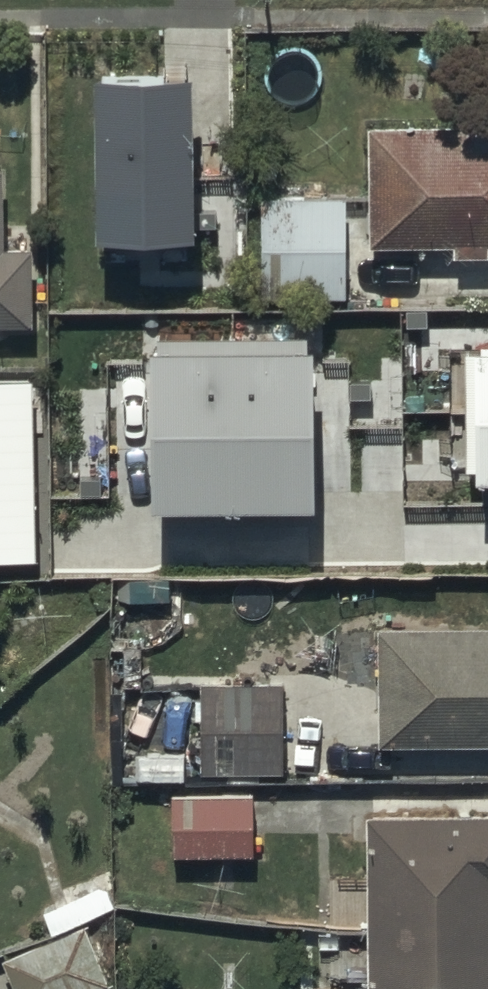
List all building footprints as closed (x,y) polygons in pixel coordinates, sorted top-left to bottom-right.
[(96,66),(98,230),(196,229),(194,65),(96,66)] [(366,126),(368,246),(452,244),(452,255),(486,254),(486,243),(487,243),(487,123),(366,126)] [(338,199),(257,200),(258,299),(339,298),(338,199)] [(27,327),(24,246),(0,247),(0,328),(27,327)] [(315,497),(312,338),(153,341),(155,500),(315,497)] [(475,340),(477,473),(487,473),(487,340),(475,340)] [(32,376),(0,377),(0,557),(38,556),(32,376)] [(378,629),(377,745),(487,746),(487,630),(378,629)] [(279,685),(197,685),(197,773),(279,772),(279,685)] [(250,794),(169,794),(169,855),(250,855),(250,794)] [(365,813),(367,988),(487,988),(487,811),(365,813)] [(1,960),(12,988),(112,988),(80,923),(1,960)]
